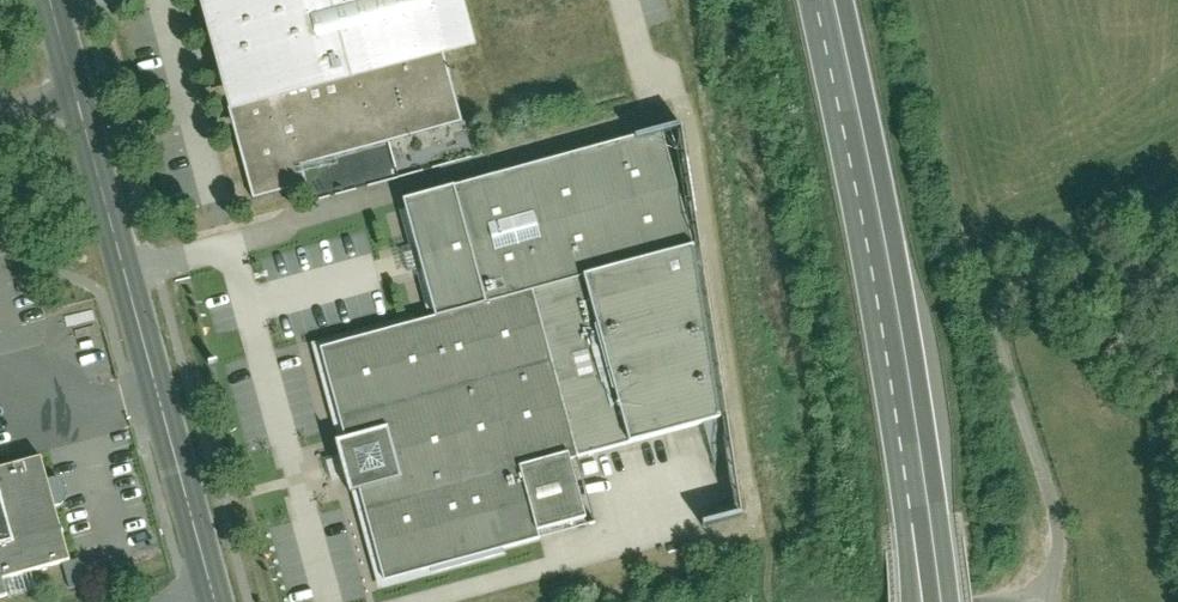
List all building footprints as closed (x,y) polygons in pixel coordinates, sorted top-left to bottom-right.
[(208,2),(260,198),(304,186),(300,171),(458,129),(440,62),(462,56),(447,0),(217,0),(208,2)] [(444,320),(314,355),(377,594),(589,538),(570,470),(711,430),(687,267),(649,146),(414,206),(444,320)] [(9,595),(4,579),(68,562),(41,458),(0,469),(0,597),(9,595)]
